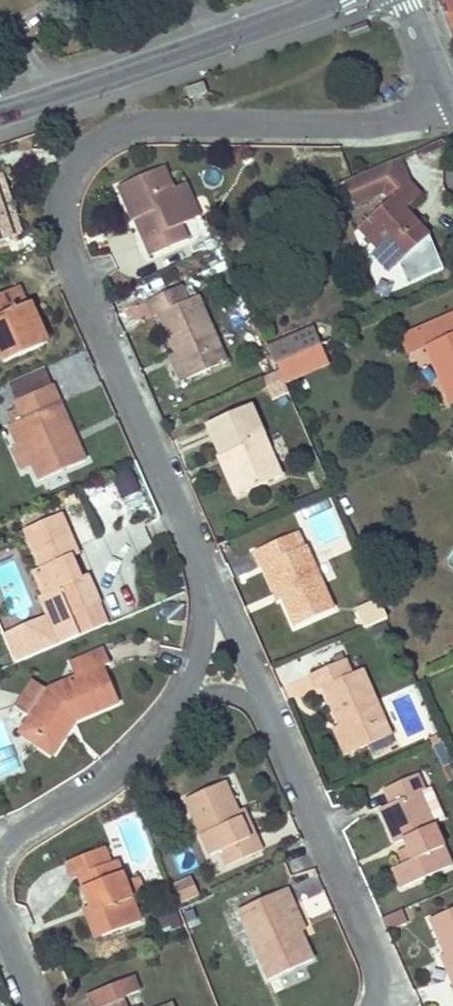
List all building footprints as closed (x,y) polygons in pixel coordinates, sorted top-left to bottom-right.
[(452,42),(452,41),(452,0),(437,0),(452,42)] [(203,82),(185,89),(188,97),(199,93),(200,95),(206,93),(203,82)] [(397,158),(373,169),(383,192),(386,201),(408,182),(397,158)] [(162,167),(117,186),(132,221),(138,218),(147,239),(143,241),(149,255),(187,240),(181,225),(186,222),(185,221),(171,188),(162,167)] [(373,169),(347,180),(356,203),(383,192),(373,169)] [(10,238),(20,235),(1,177),(0,177),(0,205),(10,238)] [(185,182),(171,188),(185,221),(199,215),(185,182)] [(358,226),(378,249),(382,246),(398,263),(429,236),(405,209),(421,195),(408,182),(386,201),(358,226)] [(10,238),(0,205),(0,241),(10,238)] [(382,246),(378,249),(373,254),(389,271),(398,263),(382,246)] [(158,315),(174,352),(186,380),(226,363),(196,296),(186,300),(180,286),(145,301),(152,317),(158,315)] [(0,294),(0,358),(2,362),(43,344),(17,287),(0,294)] [(418,329),(426,346),(451,405),(452,404),(452,314),(418,329)] [(267,347),(275,364),(317,346),(309,328),(267,347)] [(426,346),(418,329),(400,336),(407,354),(426,346)] [(317,346),(275,364),(278,371),(283,382),(325,363),(317,346)] [(186,380),(174,352),(168,354),(180,382),(186,380)] [(51,384),(43,366),(7,382),(15,400),(51,384)] [(278,371),(262,378),(270,397),(286,390),(283,382),(278,371)] [(23,419),(13,423),(32,465),(39,480),(84,461),(76,441),(68,445),(65,438),(73,435),(51,384),(15,400),(19,408),(23,419)] [(205,424),(219,456),(229,451),(232,457),(229,459),(243,491),(279,476),(250,405),(205,424)] [(19,408),(9,413),(13,423),(23,419),(19,408)] [(32,465),(13,423),(8,425),(16,445),(14,446),(23,469),(32,465)] [(76,441),(73,435),(65,438),(68,445),(76,441)] [(229,451),(219,456),(217,457),(233,495),(243,491),(229,459),(232,457),(229,451)] [(141,510),(135,494),(119,500),(113,480),(90,488),(102,523),(141,510)] [(106,622),(99,604),(86,574),(79,576),(71,557),(67,549),(74,546),(61,515),(26,530),(41,568),(34,571),(43,593),(36,596),(48,625),(64,619),(72,637),(106,622)] [(258,567),(261,565),(267,563),(281,597),(293,625),(333,608),(307,546),(304,547),(297,531),(252,551),(258,567)] [(74,546),(67,549),(71,557),(77,554),(74,546)] [(267,563),(261,565),(276,600),(281,597),(267,563)] [(379,600),(356,611),(363,628),(387,617),(379,600)] [(17,654),(30,650),(22,625),(9,629),(17,654)] [(31,642),(36,653),(59,643),(54,631),(31,642)] [(28,715),(21,725),(54,750),(67,732),(65,725),(63,717),(75,712),(78,718),(118,702),(103,666),(108,664),(102,648),(70,662),(75,676),(48,687),(45,691),(28,715)] [(323,687),(340,726),(351,752),(389,736),(362,670),(351,675),(344,659),(309,673),(317,690),(323,687)] [(28,715),(45,691),(31,680),(15,706),(28,715)] [(65,725),(67,732),(75,719),(78,718),(75,712),(63,717),(65,725)] [(54,750),(21,725),(18,730),(51,754),(54,750)] [(351,752),(340,726),(334,728),(345,754),(351,752)] [(426,829),(411,795),(418,792),(423,790),(416,775),(383,788),(390,804),(379,808),(394,843),(403,839),(408,837),(412,846),(407,848),(399,851),(404,864),(393,869),(400,888),(450,867),(433,826),(426,829)] [(248,838),(237,811),(224,782),(185,798),(209,855),(219,852),(225,866),(262,851),(255,835),(248,838)] [(433,826),(418,792),(411,795),(426,829),(433,826)] [(244,808),(237,811),(248,838),(255,835),(244,808)] [(412,846),(408,837),(403,839),(407,848),(412,846)] [(106,846),(101,848),(108,864),(112,862),(106,846)] [(78,876),(89,905),(102,937),(141,922),(133,901),(126,884),(117,860),(112,862),(108,864),(101,848),(67,862),(73,878),(78,876)] [(191,877),(172,884),(180,904),(198,897),(191,877)] [(139,880),(126,884),(133,901),(145,896),(139,880)] [(299,931),(288,907),(292,905),(285,889),(237,910),(267,979),(311,959),(299,931)] [(102,937),(89,905),(84,907),(96,938),(102,937)] [(292,905),(288,907),(299,931),(304,928),(292,905)] [(443,952),(452,974),(452,908),(428,918),(443,952)] [(164,933),(181,923),(173,910),(156,920),(164,933)] [(443,952),(439,954),(452,987),(452,974),(443,952)] [(124,998),(140,991),(133,975),(87,993),(92,1005),(127,1005),(124,998)]
